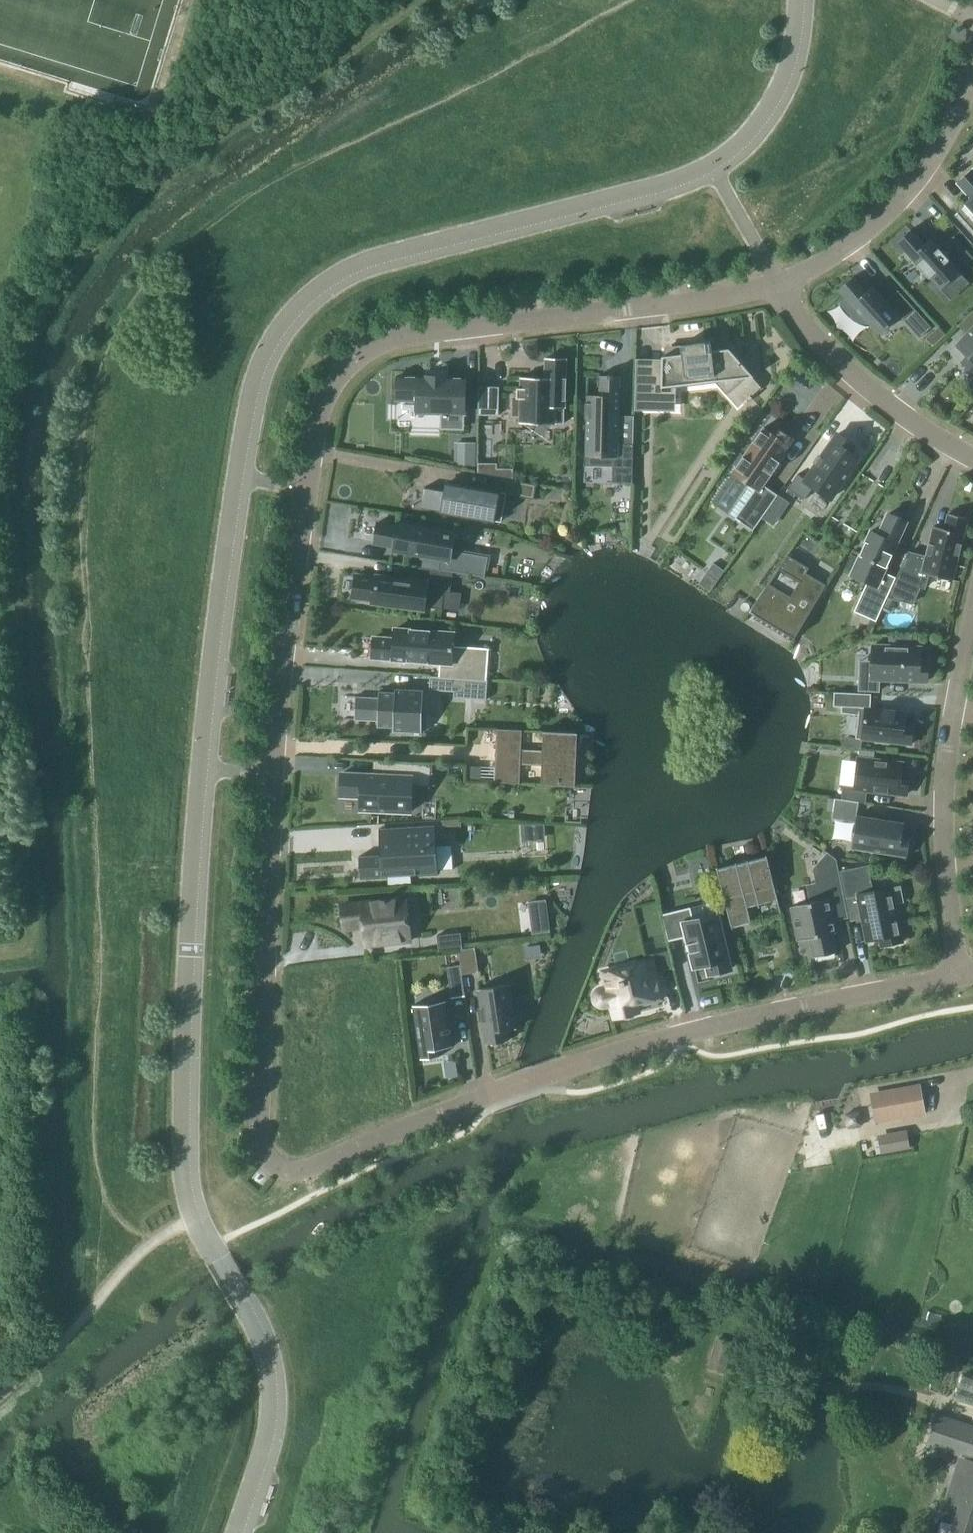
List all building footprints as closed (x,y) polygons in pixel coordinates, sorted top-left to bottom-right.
[(972,169),(957,183),(970,198),(964,203),(966,205),(954,215),(972,236),(972,171),(972,169)] [(939,290),(972,260),(972,257),(955,238),(942,250),(931,238),(925,244),(911,229),(896,243),(939,290)] [(838,290),(845,298),(842,301),(867,328),(870,325),(878,335),(899,316),(903,320),(915,310),(898,290),(886,301),(872,286),(866,292),(853,277),(838,290)] [(533,289),(533,297),(541,296),(540,288),(533,289)] [(956,325),(966,334),(956,345),(967,355),(961,361),(972,371),(972,310),(956,325)] [(734,387),(734,388),(745,378),(749,374),(752,377),(753,377),(729,349),(723,350),(712,351),(710,342),(694,344),(680,345),(681,354),(665,356),(661,357),(661,359),(661,374),(637,374),(637,359),(636,359),(635,403),(634,411),(636,411),(636,406),(660,407),(662,407),(662,392),(661,392),(662,388),(662,387),(662,385),(662,381),(680,379),(689,378),(689,381),(690,381),(717,378),(718,378),(720,381),(730,391),(734,387)] [(517,398),(513,397),(512,416),(520,416),(520,423),(555,424),(555,423),(563,423),(564,408),(566,358),(546,358),(545,378),(521,377),(521,388),(517,388),(517,398)] [(599,396),(586,395),(585,425),(584,456),(584,467),(613,468),(612,484),(632,484),(633,444),(619,444),(621,376),(612,376),(612,375),(607,375),(607,376),(599,375),(599,396)] [(397,377),(397,400),(417,401),(416,413),(440,414),(464,414),(465,378),(448,378),(448,377),(424,377),(397,377)] [(499,389),(478,388),(478,418),(499,418),(499,389)] [(764,427),(744,456),(732,473),(748,484),(728,514),(752,531),(761,518),(773,501),(778,495),(763,485),(770,474),(771,475),(780,462),(779,461),(785,453),(785,452),(795,439),(779,428),(774,434),(764,427)] [(797,474),(787,489),(804,500),(813,487),(830,499),(858,458),(849,452),(854,445),(837,434),(833,441),(805,480),(797,474)] [(455,446),(455,465),(474,465),(475,446),(455,446)] [(478,474),(497,478),(513,480),(513,469),(498,469),(498,465),(480,464),(478,474)] [(534,499),(536,484),(513,480),(497,478),(494,492),(447,483),(446,491),(425,487),(425,489),(426,489),(422,507),(442,511),(442,512),(501,522),(505,495),(506,495),(506,494),(534,499)] [(778,495),(773,501),(761,518),(774,527),(790,504),(778,495)] [(892,514),(891,515),(888,514),(878,535),(871,531),(859,558),(853,571),(851,575),(867,582),(854,611),(876,621),(895,577),(883,572),(906,522),(902,520),(903,519),(892,514)] [(926,557),(924,557),(908,553),(888,597),(912,603),(919,588),(919,587),(924,588),(928,574),(952,581),(952,579),(952,578),(952,577),(967,523),(967,520),(968,520),(968,519),(948,514),(948,515),(947,518),(944,529),(933,526),(933,528),(932,532),(926,557)] [(396,527),(376,523),(373,543),(393,546),(392,549),(439,557),(437,570),(485,578),(488,557),(453,550),(456,534),(397,524),(396,527)] [(845,568),(853,571),(859,558),(851,555),(845,568)] [(749,611),(774,626),(794,638),(826,585),(807,574),(784,560),(749,611)] [(716,580),(723,571),(713,563),(706,573),(716,580)] [(372,602),(425,609),(425,607),(442,609),(444,593),(450,593),(453,573),(419,567),(417,582),(375,576),(375,578),(355,576),(352,598),(372,600),(372,602)] [(491,568),(490,576),(498,576),(499,568),(491,568)] [(439,677),(486,680),(489,649),(453,646),(454,634),(394,629),(394,639),(373,638),(373,639),(372,658),(440,663),(439,677)] [(899,646),(911,647),(912,636),(899,635),(899,646)] [(872,659),(860,659),(859,677),(858,690),(859,690),(878,691),(879,680),(927,682),(928,662),(920,661),(920,647),(911,647),(899,646),(873,645),(872,659)] [(429,690),(454,692),(453,698),(486,700),(487,680),(486,680),(439,677),(430,676),(429,690)] [(378,726),(377,726),(377,727),(394,728),(394,732),(421,733),(423,690),(395,688),(395,692),(379,691),(378,693),(379,693),(379,697),(356,696),(355,720),(378,721),(378,726)] [(858,713),(856,738),(862,739),(881,741),(910,745),(913,726),(913,725),(904,724),(905,712),(865,708),(861,708),(862,694),(834,692),(833,706),(840,706),(839,713),(858,713)] [(496,729),(494,778),(494,783),(519,784),(520,763),(541,764),(541,785),(575,786),(577,732),(543,731),(542,751),(521,750),(522,730),(496,729)] [(859,759),(873,760),(874,752),(860,750),(859,759)] [(841,799),(858,802),(865,803),(866,790),(906,794),(908,775),(900,774),(902,764),(873,760),(859,759),(858,759),(855,788),(843,786),(841,799)] [(342,773),(341,796),(361,797),(361,810),(410,812),(412,787),(432,788),(433,764),(383,761),(382,775),(342,773)] [(858,802),(841,799),(835,798),(833,811),(832,818),(855,822),(851,847),(907,856),(910,836),(902,835),(904,823),(856,816),(858,802)] [(363,860),(364,876),(360,876),(360,878),(437,874),(434,826),(378,829),(378,831),(382,831),(384,850),(380,850),(380,855),(358,857),(359,861),(363,860)] [(791,906),(798,940),(810,938),(813,957),(835,953),(831,934),(835,933),(833,921),(828,900),(843,897),(835,859),(827,853),(814,869),(820,901),(791,906)] [(717,867),(716,867),(731,930),(732,929),(732,927),(749,923),(750,925),(751,925),(747,907),(757,904),(758,908),(760,908),(759,904),(777,899),(767,855),(765,855),(766,857),(748,861),(748,860),(747,860),(747,861),(737,864),(736,862),(735,863),(735,864),(718,868),(717,867)] [(846,898),(857,895),(867,941),(880,938),(882,946),(902,942),(891,887),(872,891),(867,866),(841,871),(846,898)] [(385,899),(381,900),(381,901),(341,906),(343,929),(363,927),(365,946),(411,941),(406,898),(385,900),(385,899)] [(728,964),(729,964),(729,963),(728,963),(727,959),(728,959),(717,915),(693,920),(690,907),(661,914),(667,942),(686,937),(688,943),(687,943),(687,944),(688,944),(690,951),(689,951),(689,953),(690,953),(694,967),(707,964),(708,968),(707,968),(707,969),(708,969),(709,973),(708,973),(709,974),(710,974),(710,973),(714,972),(714,973),(715,973),(715,972),(719,971),(719,972),(720,972),(720,971),(724,970),(724,971),(725,970),(729,969),(729,970),(730,969),(730,968),(729,968),(728,964)] [(460,933),(437,936),(439,951),(462,949),(460,933)] [(458,950),(460,965),(462,975),(478,972),(475,947),(458,950)] [(603,972),(607,987),(601,989),(600,989),(599,990),(598,990),(596,992),(596,993),(595,993),(595,995),(594,996),(594,997),(594,998),(594,999),(595,1000),(595,1002),(597,1004),(598,1005),(599,1006),(601,1006),(602,1006),(604,1006),(611,1005),(615,1019),(638,1013),(636,1005),(661,999),(651,960),(603,972)] [(462,975),(460,965),(446,967),(451,995),(464,993),(462,975)] [(510,984),(478,989),(486,1044),(507,1041),(506,1030),(516,1029),(515,1019),(519,1018),(517,1002),(512,1003),(510,984)] [(412,1007),(420,1060),(421,1059),(421,1057),(439,1054),(439,1057),(440,1057),(439,1046),(441,1046),(441,1044),(448,1043),(449,1045),(451,1044),(451,1047),(452,1047),(446,1002),(445,1002),(445,1004),(414,1009),(413,1007),(412,1007)] [(871,1098),(876,1123),(925,1114),(920,1089),(871,1098)] [(844,1115),(847,1129),(862,1126),(860,1112),(844,1115)] [(972,1406),(972,1379),(962,1375),(954,1399),(972,1406)] [(937,1415),(927,1445),(966,1458),(961,1471),(956,1469),(946,1501),(961,1506),(952,1532),(972,1532),(972,1427),(937,1415)]
